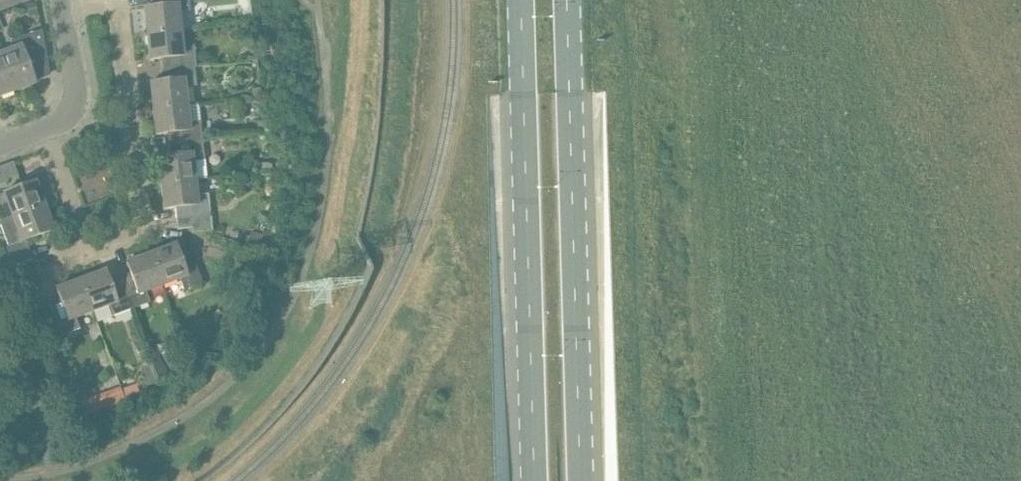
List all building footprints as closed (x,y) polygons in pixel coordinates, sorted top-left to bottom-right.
[(147,34),(181,31),(179,12),(191,11),(189,0),(155,0),(155,6),(144,8),(147,34)] [(36,2),(26,4),(29,16),(38,14),(36,2)] [(1,53),(15,91),(35,83),(27,61),(46,53),(42,29),(10,41),(13,49),(1,53)] [(161,58),(162,69),(194,68),(197,67),(195,47),(183,49),(181,31),(147,34),(150,59),(161,58)] [(257,51),(253,52),(253,59),(258,59),(265,58),(264,50),(257,51)] [(15,91),(1,53),(0,54),(0,96),(15,91)] [(150,82),(153,109),(187,106),(185,88),(197,86),(194,68),(162,69),(160,70),(161,81),(150,82)] [(169,145),(202,142),(198,105),(187,106),(153,109),(156,134),(167,133),(169,145)] [(267,120),(257,121),(258,133),(268,133),(267,120)] [(202,142),(169,145),(170,156),(158,157),(161,184),(195,180),(207,179),(202,142)] [(195,180),(161,184),(164,209),(175,207),(177,229),(191,228),(192,230),(198,232),(212,231),(208,194),(196,195),(195,180)] [(44,205),(36,181),(0,194),(0,222),(44,205)] [(44,205),(0,222),(0,223),(9,246),(54,230),(44,205)] [(151,253),(163,285),(180,279),(184,290),(203,283),(191,250),(179,255),(175,244),(151,253)] [(131,273),(120,277),(132,309),(149,302),(145,292),(163,285),(151,253),(127,262),(131,273)] [(8,254),(0,258),(0,271),(13,266),(8,254)] [(256,258),(249,277),(259,280),(267,262),(257,258),(256,258)] [(80,280),(92,311),(109,305),(113,316),(132,309),(120,277),(109,281),(105,270),(80,280)] [(75,317),(92,311),(80,280),(56,288),(60,299),(49,303),(61,335),(79,328),(75,317)] [(176,353),(165,359),(171,370),(182,363),(176,353)] [(152,364),(140,368),(147,386),(159,382),(152,364)] [(115,402),(116,406),(126,402),(124,395),(121,387),(110,391),(115,402)] [(88,399),(77,403),(83,418),(93,414),(88,399)]
